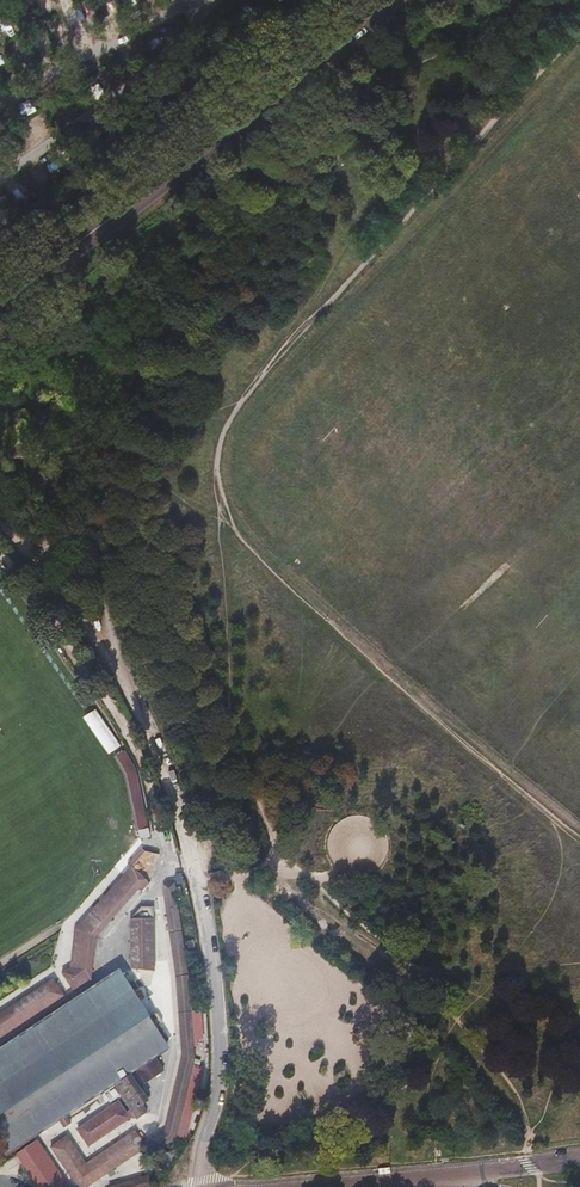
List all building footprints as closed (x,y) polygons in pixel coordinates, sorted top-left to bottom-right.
[(103,744),(115,736),(97,709),(85,717),(103,744)] [(127,774),(139,830),(148,828),(137,772),(127,774)] [(62,973),(73,990),(91,979),(95,936),(145,879),(131,866),(74,931),(70,967),(62,973)] [(131,921),(131,971),(153,971),(152,907),(140,907),(131,921)] [(126,974),(124,974),(122,974),(120,975),(0,1055),(0,1147),(2,1150),(164,1043),(168,1040),(168,1038),(168,1036),(160,1024),(163,1021),(158,1014),(157,1013),(155,1013),(154,1013),(148,1017),(138,1002),(143,998),(137,989),(140,987),(135,979),(133,979),(130,980),(126,974)] [(64,995),(53,979),(0,1014),(0,1037),(64,995)] [(155,1059),(137,1070),(145,1083),(163,1071),(155,1059)] [(115,1085),(136,1118),(145,1112),(141,1104),(147,1099),(130,1074),(115,1085)] [(119,1102),(77,1128),(87,1144),(129,1117),(119,1102)] [(77,1186),(85,1186),(146,1146),(135,1130),(86,1162),(67,1135),(50,1146),(77,1186)] [(36,1139),(16,1152),(40,1186),(68,1186),(36,1139)]
